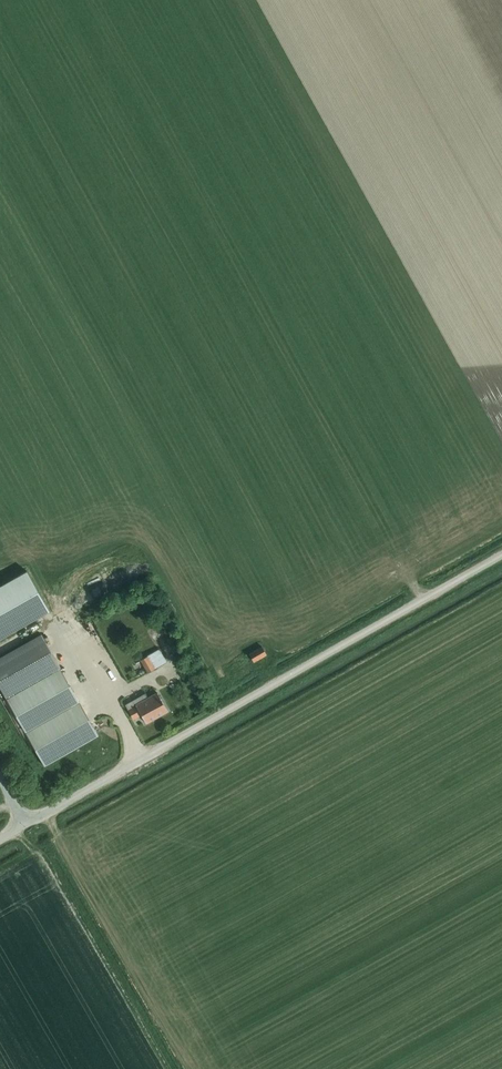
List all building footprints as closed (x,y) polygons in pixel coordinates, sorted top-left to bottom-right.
[(0,585),(0,638),(49,610),(26,570),(0,585)] [(60,668),(40,632),(0,655),(0,688),(44,765),(98,734),(60,668)] [(249,653),(253,661),(266,653),(262,646),(249,653)] [(166,661),(159,648),(140,658),(148,671),(166,661)] [(157,692),(136,704),(128,709),(133,718),(141,714),(146,722),(167,710),(157,692)]
